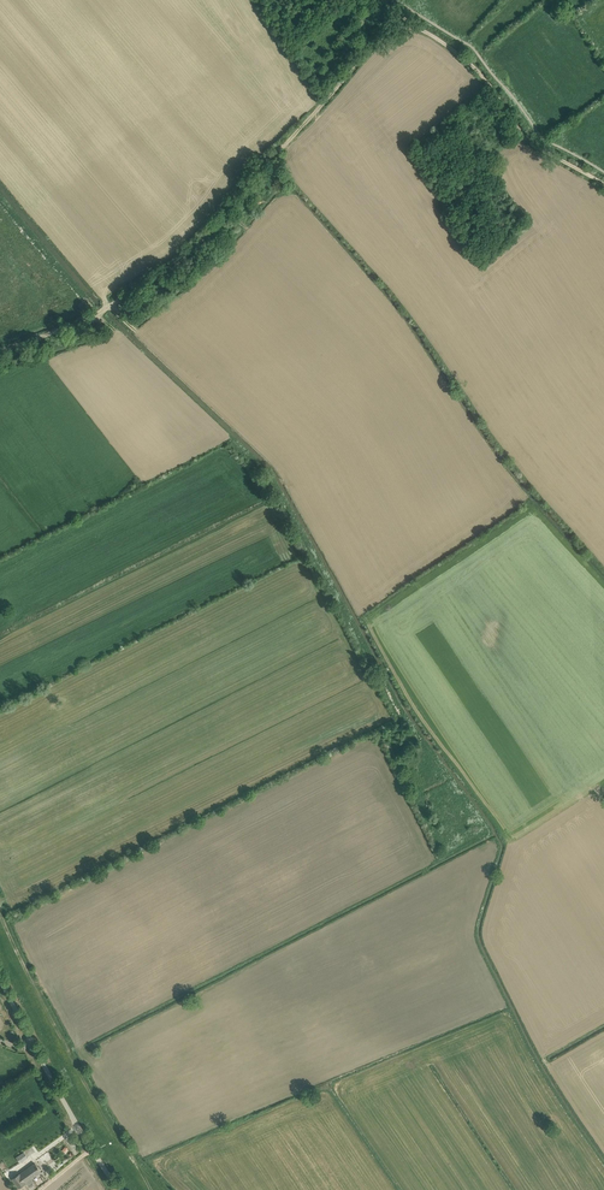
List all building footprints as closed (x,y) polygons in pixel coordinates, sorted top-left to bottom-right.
[(16,1156),(20,1162),(28,1157),(24,1151),(16,1156)] [(12,1165),(13,1167),(18,1164),(14,1158),(9,1161),(11,1164),(12,1163),(13,1165),(12,1165)] [(31,1178),(41,1171),(35,1163),(20,1174),(20,1173),(12,1178),(19,1188),(26,1183),(28,1185),(34,1181),(31,1178)]
